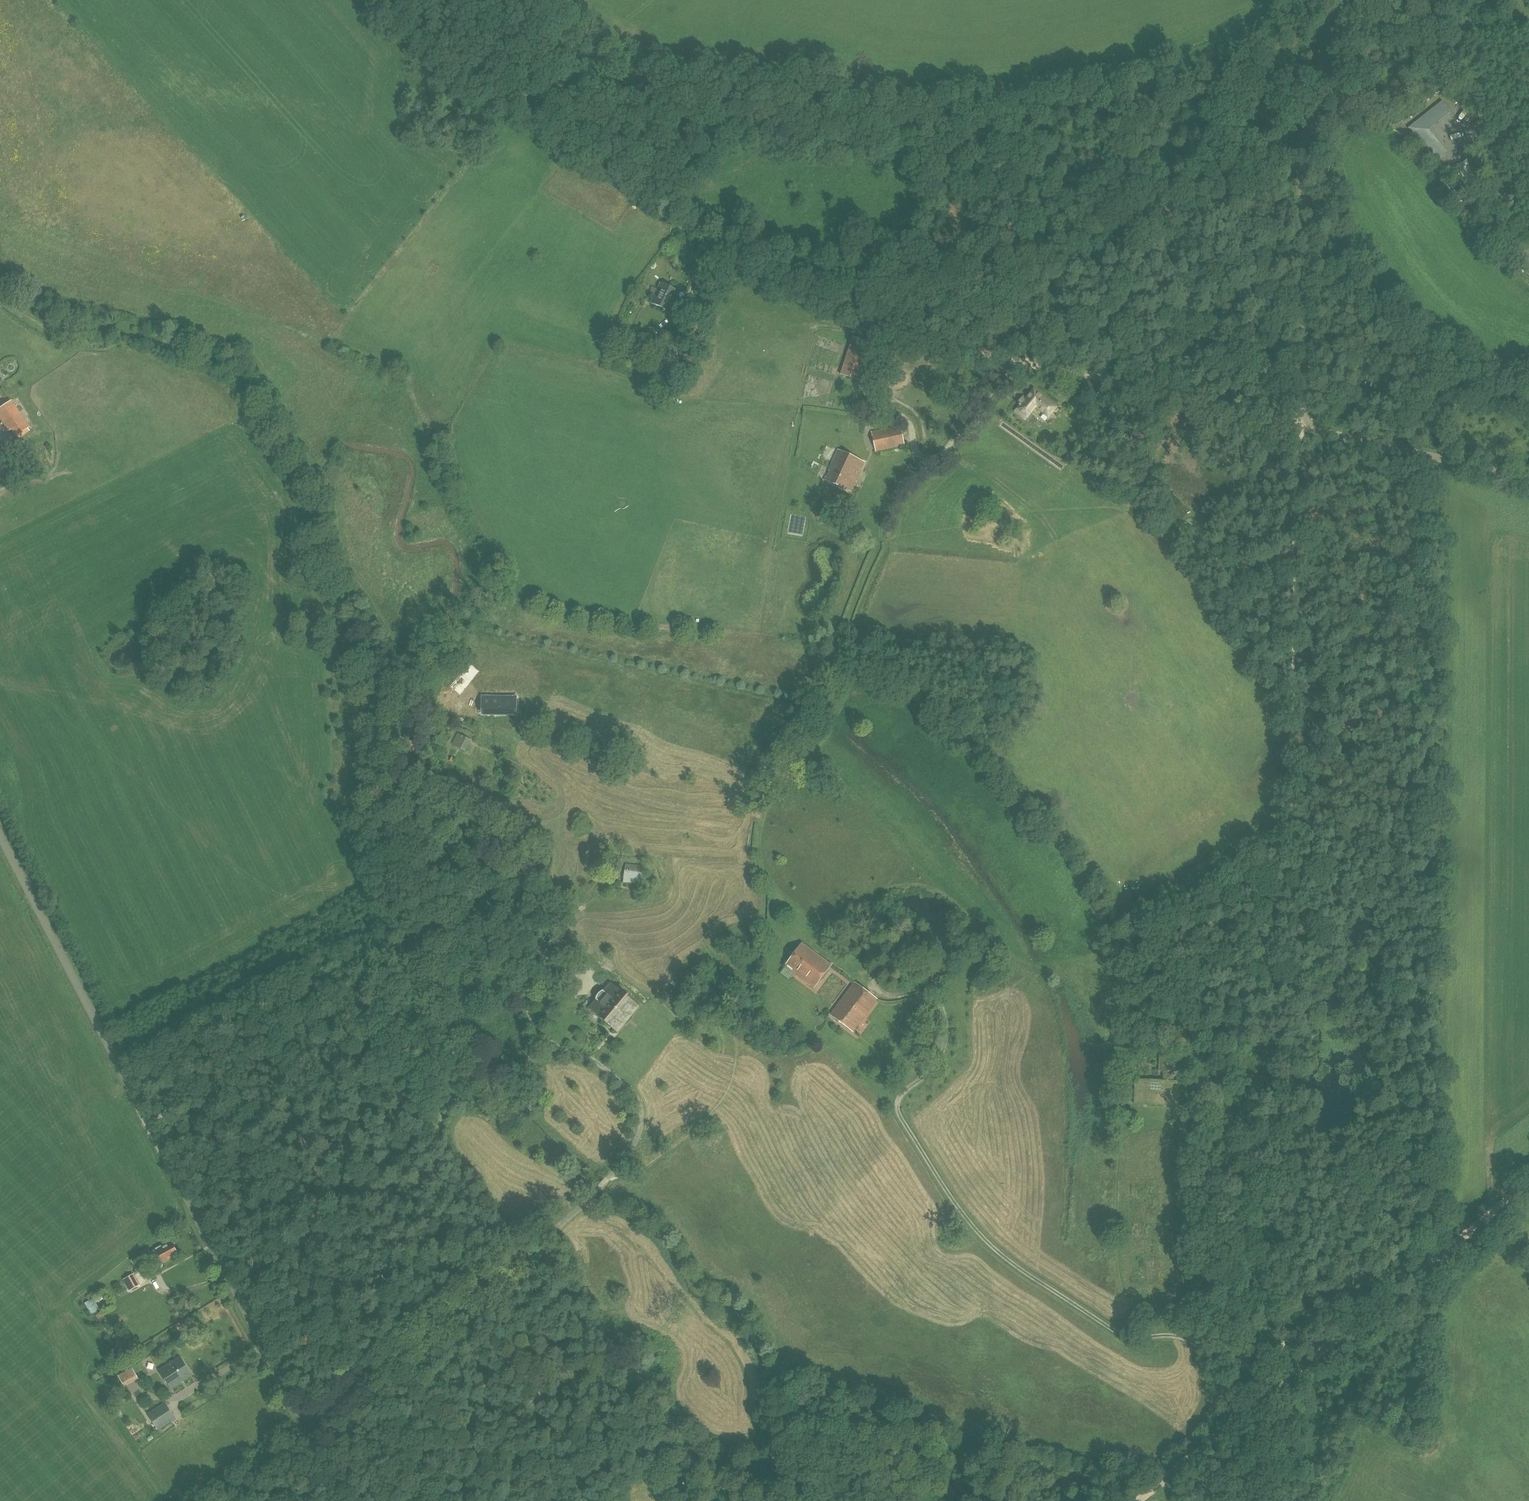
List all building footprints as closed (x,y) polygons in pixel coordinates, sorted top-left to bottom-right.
[(1441,119),(1452,110),(1443,99),(1431,108),(1441,119)] [(1499,124),(1492,133),(1506,143),(1512,133),(1499,124)] [(1426,149),(1435,160),(1447,151),(1438,139),(1426,149)] [(651,303),(670,312),(680,292),(661,282),(651,303)] [(857,374),(865,348),(854,344),(845,370),(857,374)] [(891,389),(895,375),(881,372),(878,385),(891,389)] [(1067,386),(1057,384),(1054,392),(1059,393),(1058,397),(1063,398),(1067,386)] [(1018,402),(1021,405),(1016,412),(1026,420),(1037,407),(1049,417),(1057,407),(1034,388),(1026,399),(1023,397),(1018,402)] [(11,400),(0,408),(0,418),(8,430),(11,429),(16,436),(30,427),(11,400)] [(905,445),(901,426),(872,432),(876,451),(905,445)] [(864,462),(839,450),(825,479),(851,491),(864,462)] [(468,657),(460,672),(472,678),(480,664),(468,657)] [(482,696),(482,713),(516,713),(517,696),(482,696)] [(458,733),(451,744),(465,752),(471,741),(458,733)] [(625,870),(624,882),(644,884),(646,872),(645,872),(625,870)] [(500,950),(510,959),(517,951),(507,943),(500,950)] [(802,943),(786,966),(815,987),(831,965),(802,943)] [(624,992),(612,983),(604,992),(604,991),(601,992),(599,994),(598,995),(597,996),(597,998),(597,999),(597,1000),(591,1008),(603,1018),(608,1023),(607,1025),(612,1029),(613,1027),(617,1030),(639,1005),(630,998),(630,996),(629,995),(626,993),(625,992),(624,992)] [(855,983),(831,1015),(854,1031),(877,999),(855,983)] [(135,1256),(140,1267),(161,1255),(164,1262),(179,1254),(172,1242),(165,1246),(164,1244),(150,1252),(148,1249),(135,1256)] [(124,1279),(130,1291),(141,1285),(135,1273),(124,1279)] [(160,1370),(170,1385),(172,1388),(193,1375),(181,1356),(160,1370)] [(166,1403),(149,1414),(159,1429),(176,1418),(166,1403)]
